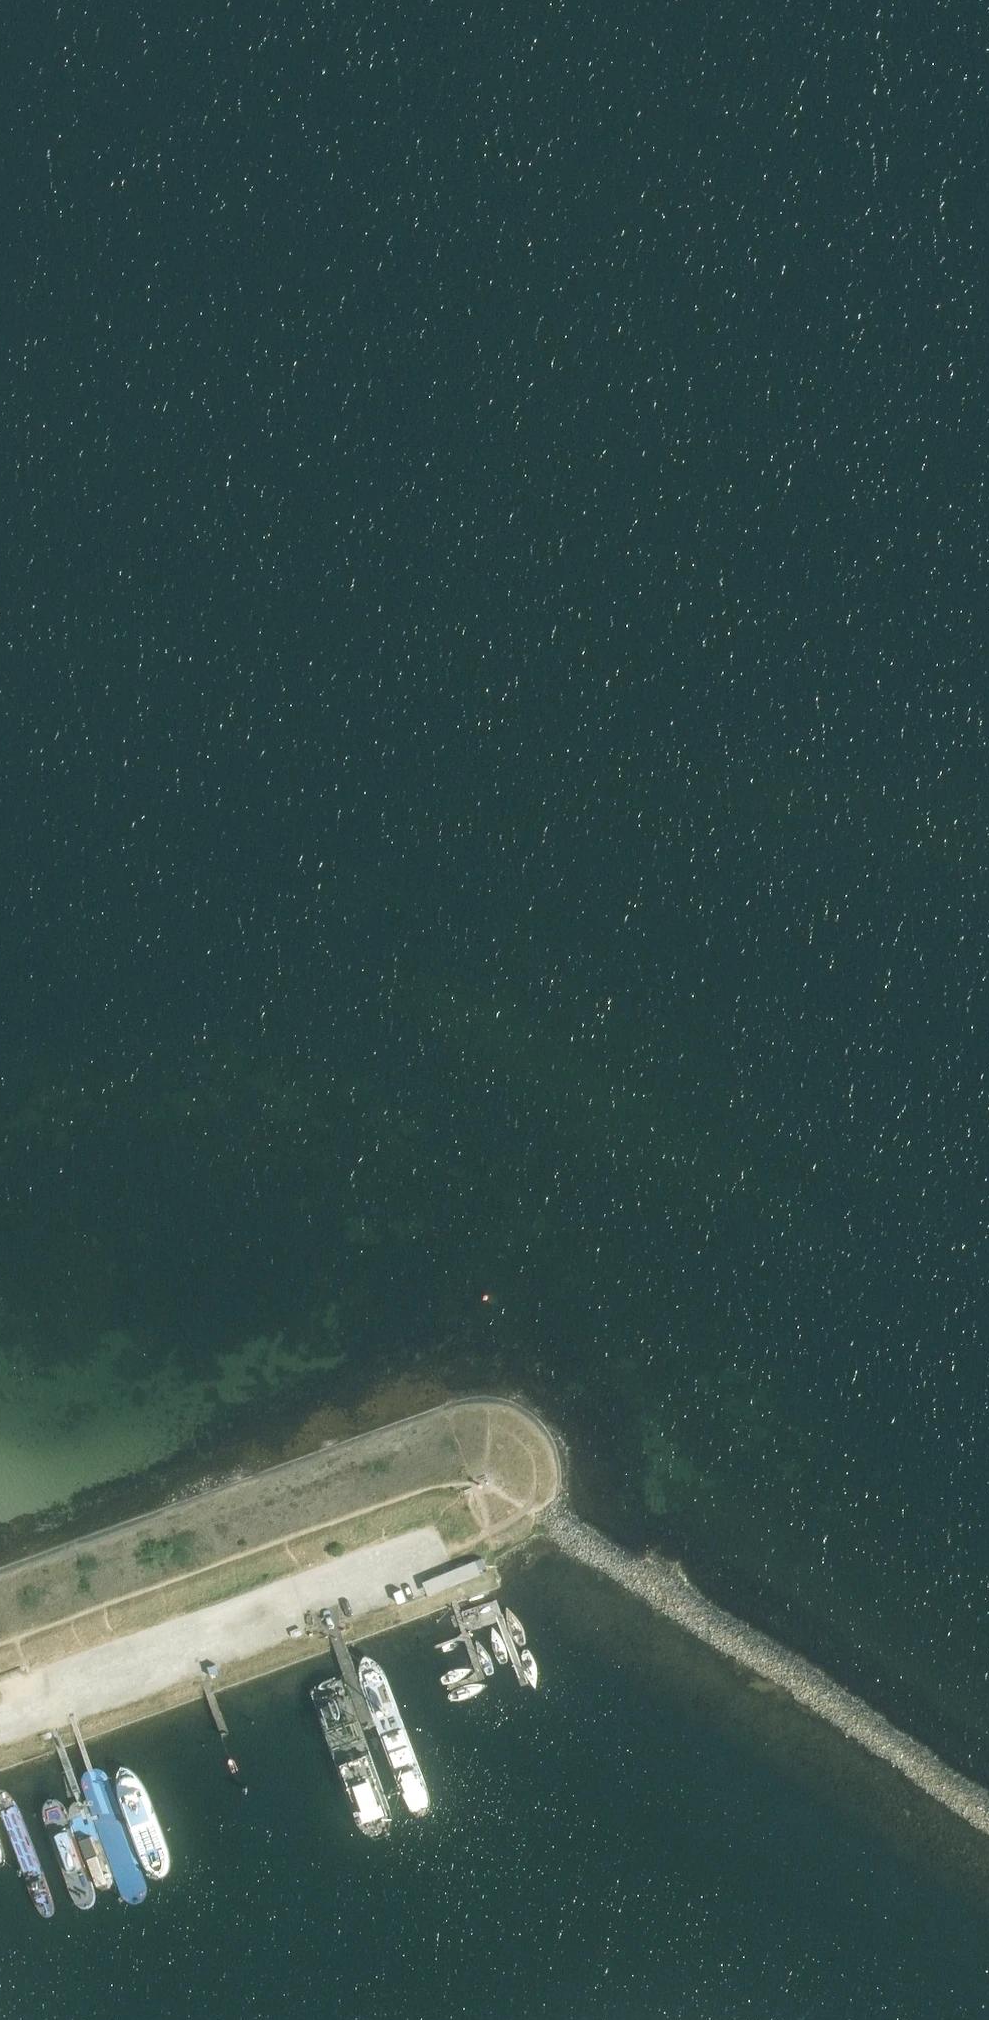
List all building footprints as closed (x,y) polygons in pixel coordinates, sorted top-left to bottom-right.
[(457,1577),(478,1568),(474,1559),(453,1568),(429,1578),(433,1587),(457,1577)]
